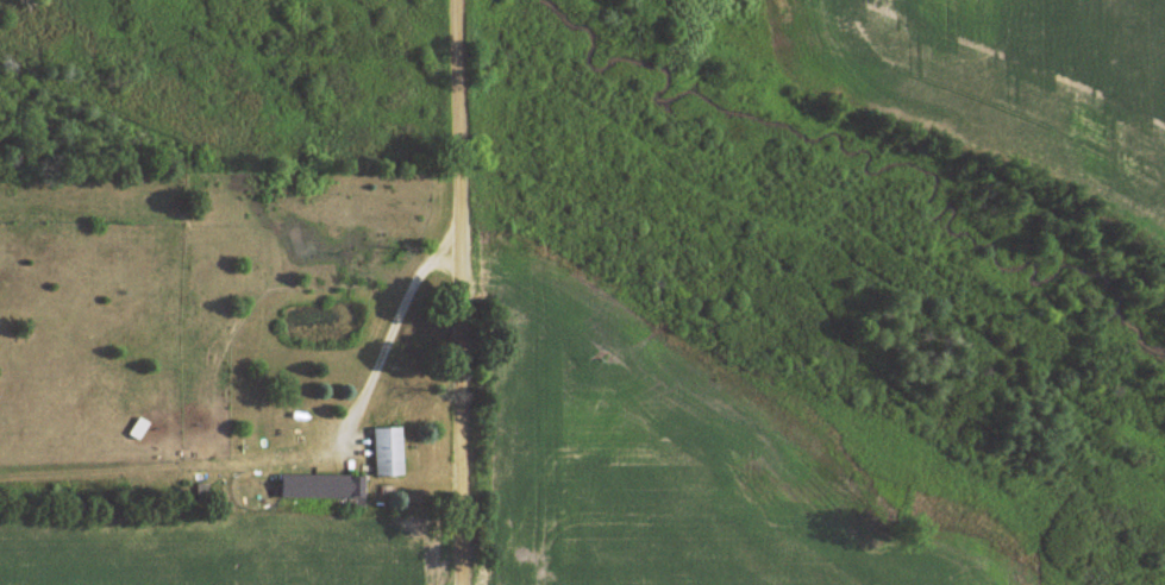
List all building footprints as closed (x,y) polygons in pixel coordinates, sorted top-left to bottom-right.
[(375,427),(375,477),(403,477),(403,427),(375,427)] [(281,498),(365,498),(365,476),(281,476),(281,498)]
